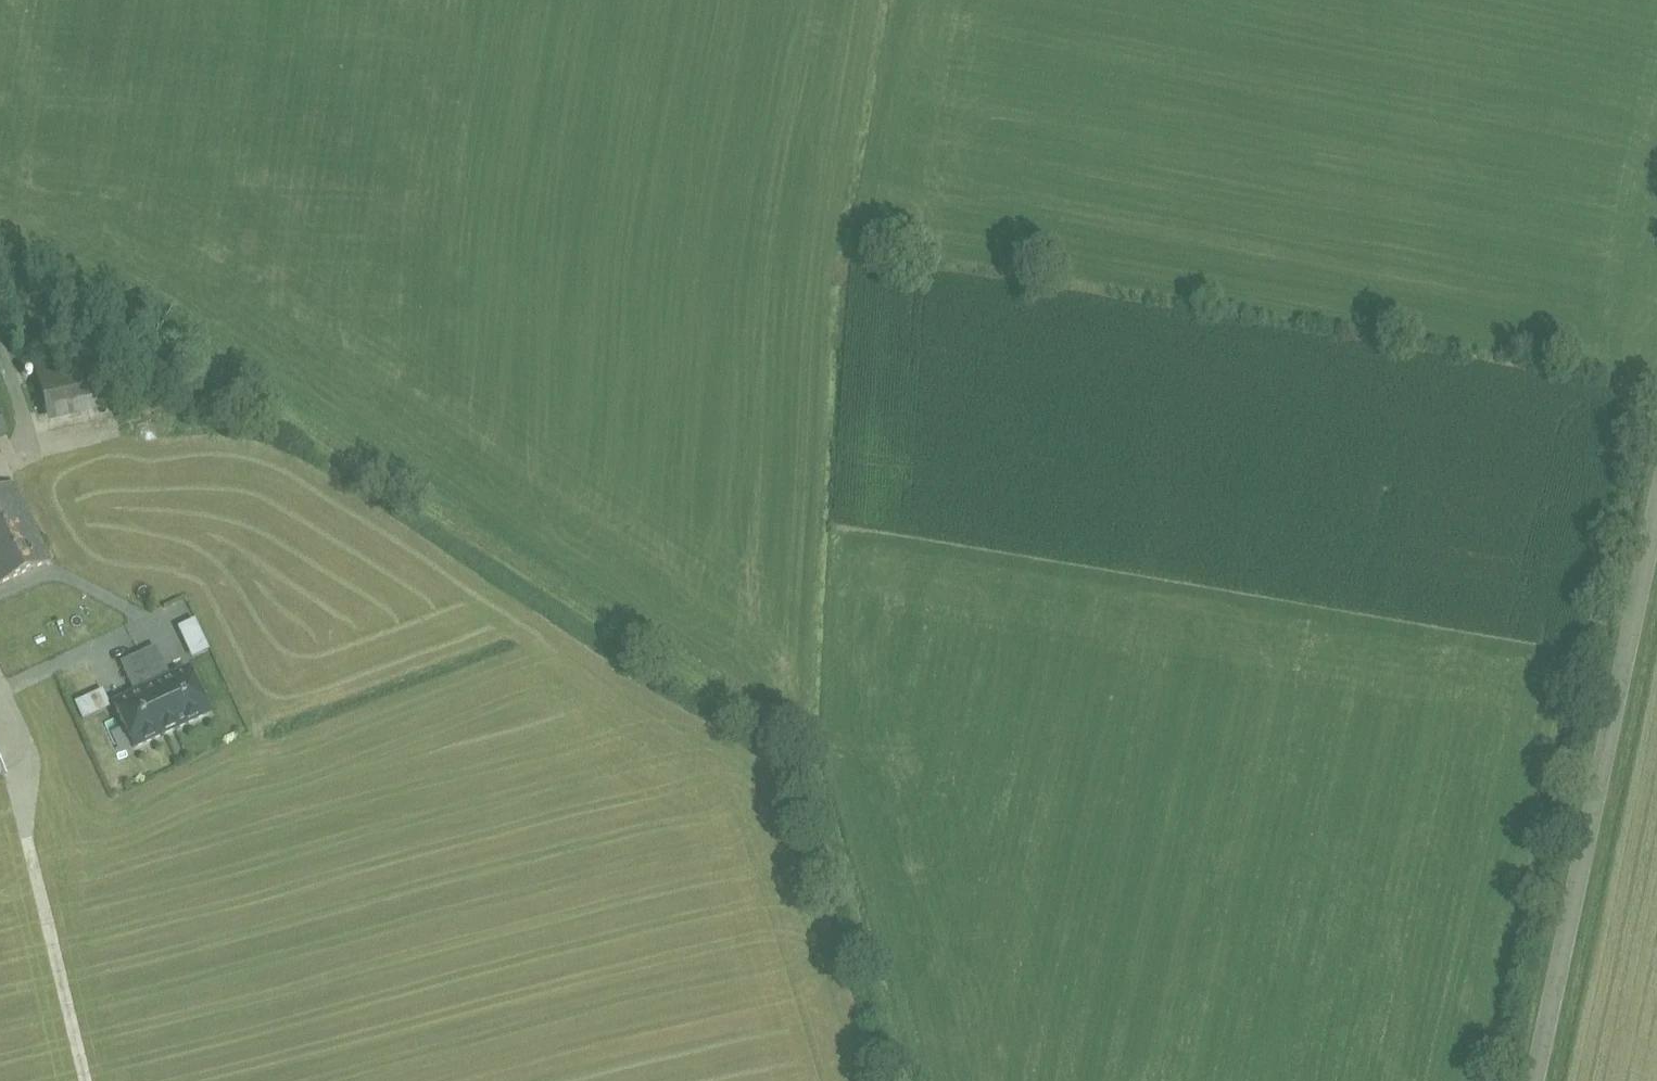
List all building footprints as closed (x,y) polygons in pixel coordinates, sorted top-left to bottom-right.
[(50,562),(14,483),(0,489),(0,584),(50,562)] [(138,655),(173,730),(209,713),(188,670),(170,678),(164,681),(160,672),(166,669),(155,647),(138,655)] [(173,730),(138,655),(121,663),(131,685),(137,682),(142,691),(136,694),(114,704),(134,748),(173,730)]
